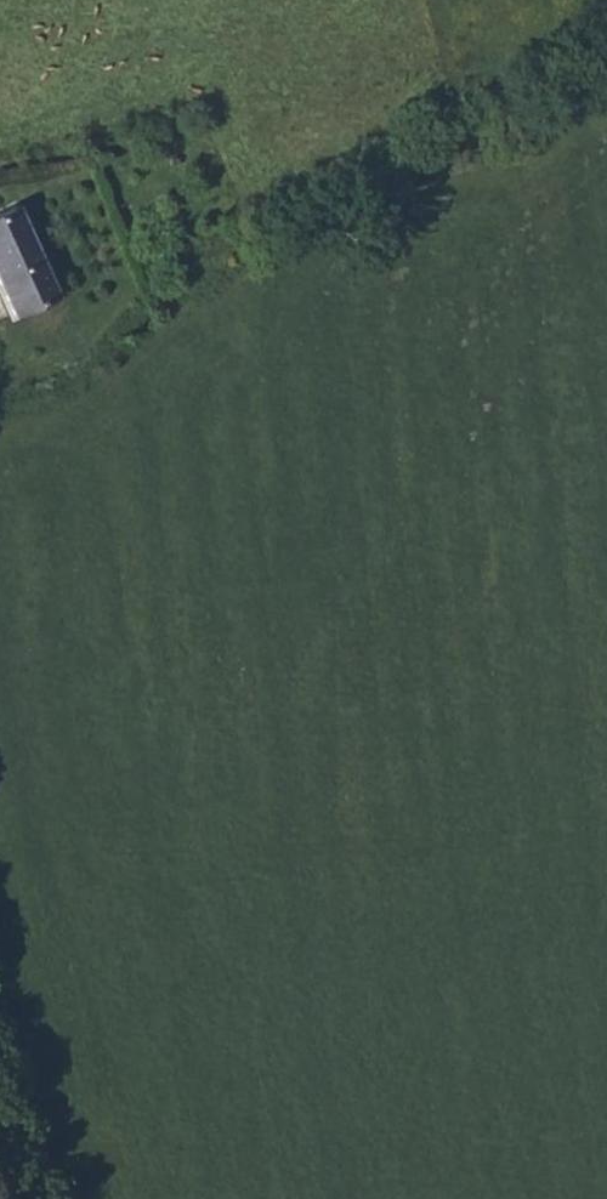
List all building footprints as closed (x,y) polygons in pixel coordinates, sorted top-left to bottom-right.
[(16,205),(0,212),(0,285),(12,312),(54,293),(16,205)]
